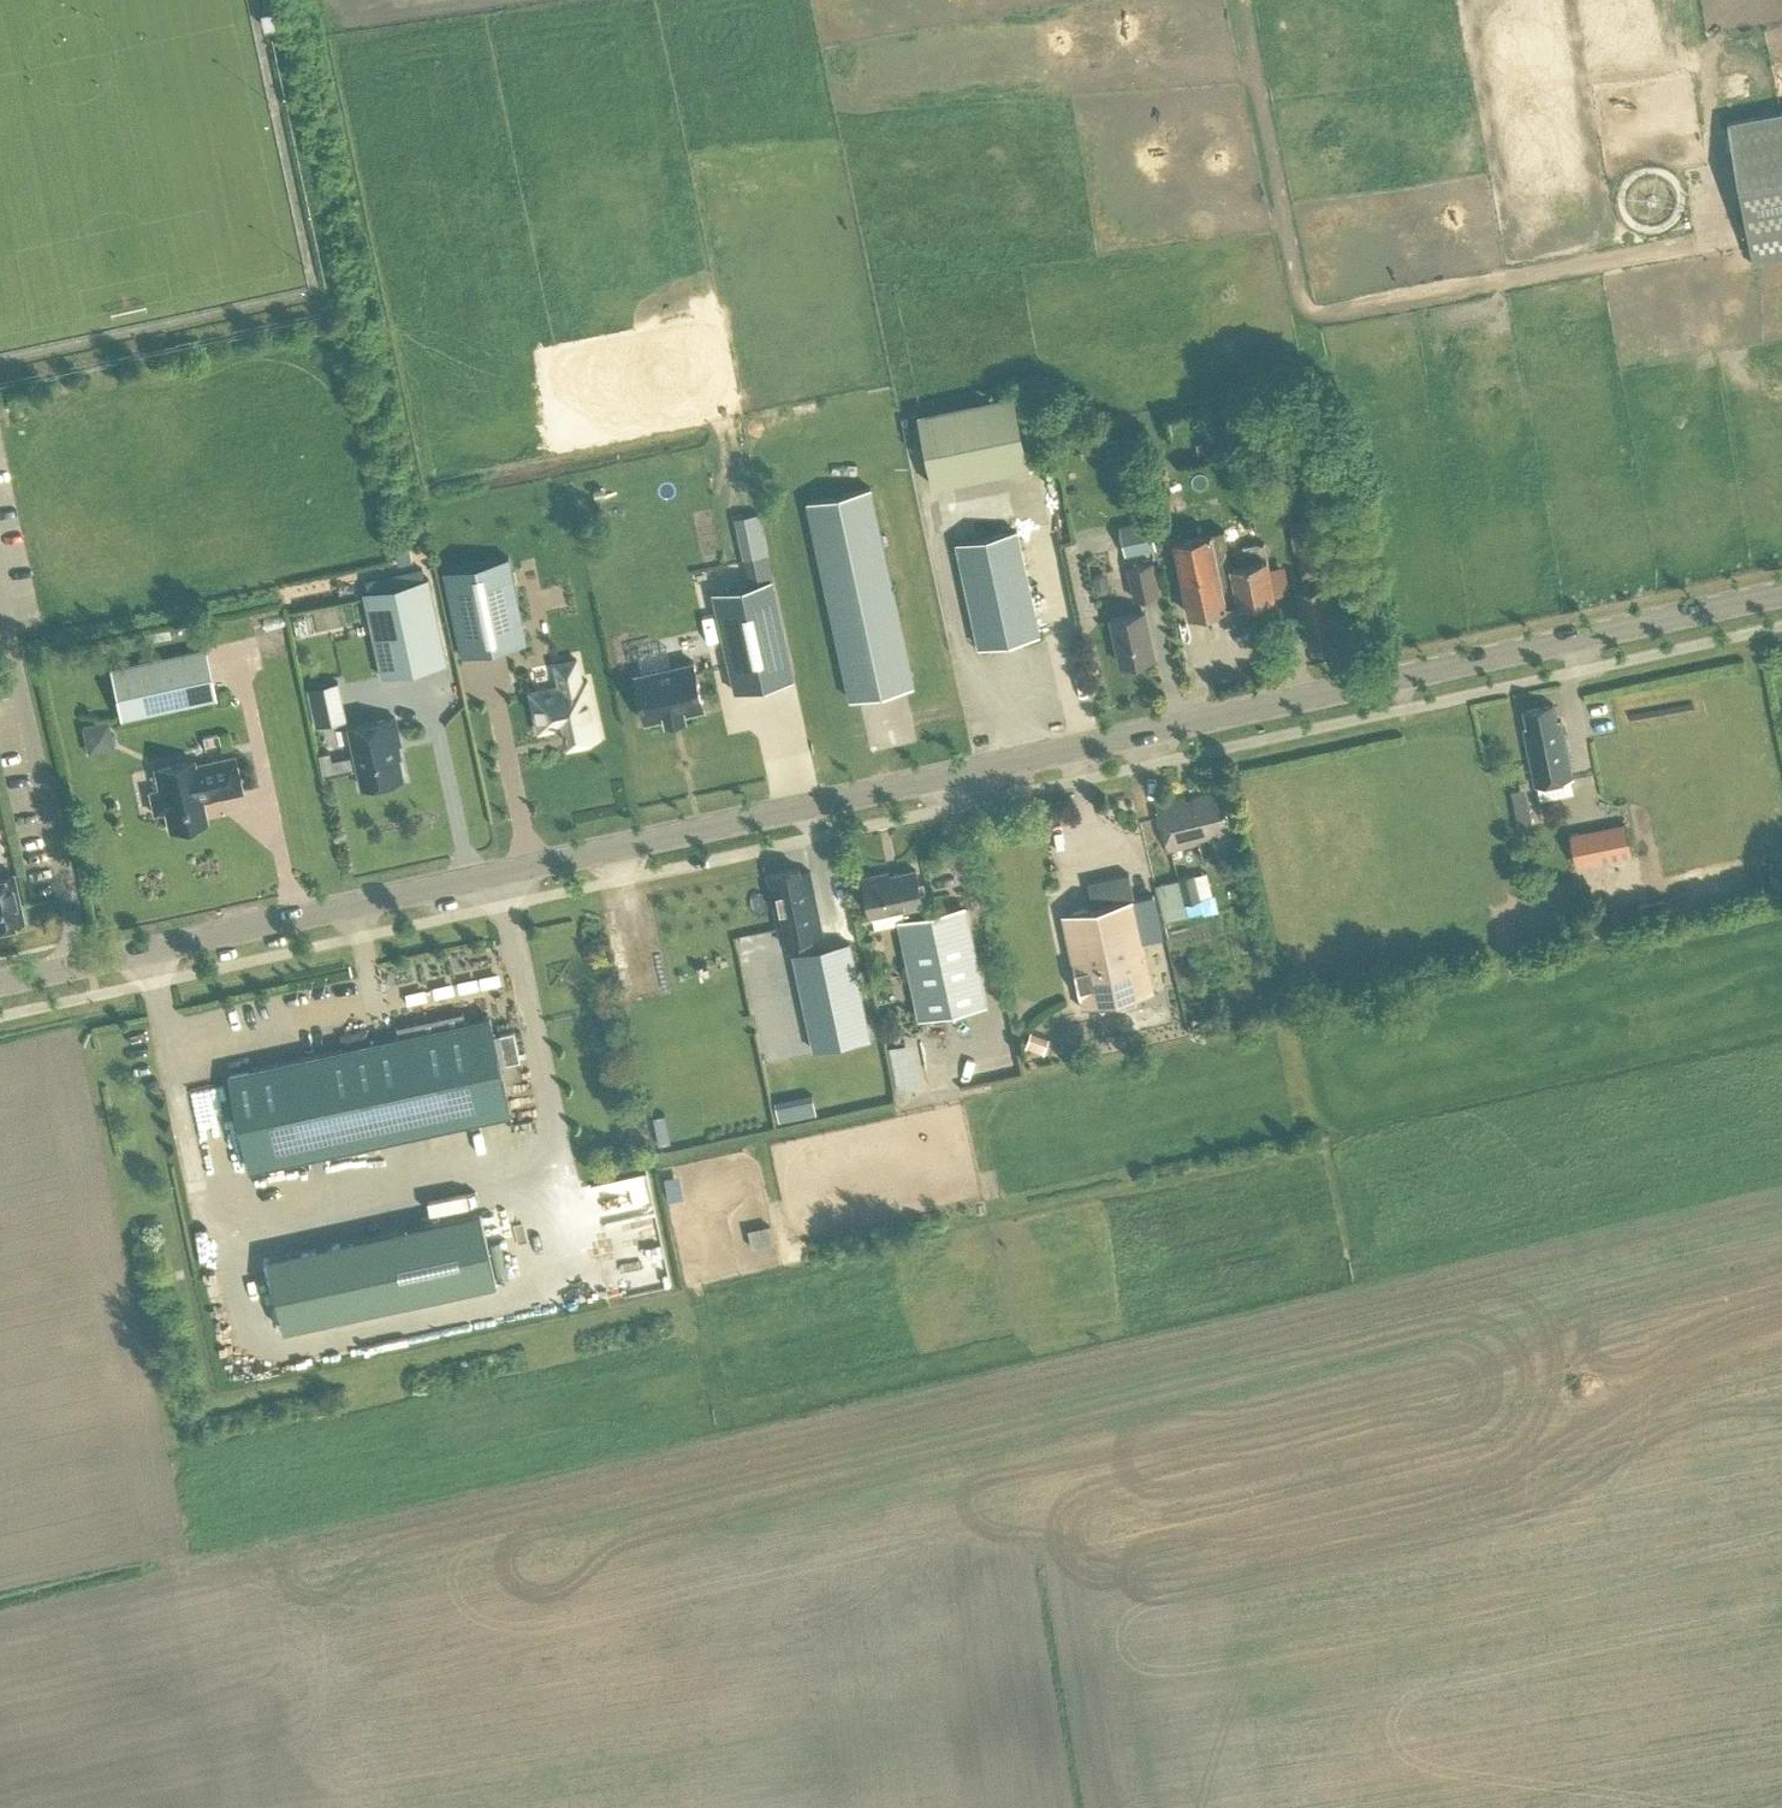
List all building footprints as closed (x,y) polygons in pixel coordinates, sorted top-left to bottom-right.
[(1781,259),(1781,110),(1729,119),(1754,264),(1781,259)] [(1029,464),(1014,393),(918,413),(933,484),(1029,464)] [(851,697),(915,683),(872,486),(809,500),(851,697)] [(768,554),(759,512),(742,515),(751,557),(768,554)] [(1311,643),(1340,636),(1337,626),(1343,625),(1333,580),(1330,581),(1327,566),(1325,566),(1324,561),(1326,561),(1316,513),(1291,519),(1301,566),(1306,565),(1307,570),(1304,571),(1307,586),(1299,588),(1311,643)] [(1125,550),(1158,543),(1153,516),(1120,522),(1125,550)] [(1191,613),(1276,595),(1265,542),(1229,549),(1225,528),(1176,538),(1191,613)] [(1040,633),(1017,529),(959,541),(981,645),(1040,633)] [(462,655),(527,642),(509,555),(444,569),(462,655)] [(1162,592),(1155,559),(1128,565),(1135,598),(1162,592)] [(428,577),(365,591),(383,675),(447,661),(428,577)] [(793,678),(771,579),(712,592),(734,691),(793,678)] [(1122,663),(1156,655),(1147,609),(1112,616),(1122,663)] [(217,695),(206,645),(110,666),(121,716),(217,695)] [(582,679),(577,658),(555,662),(560,684),(535,689),(530,668),(528,668),(533,690),(530,690),(537,723),(563,718),(565,728),(564,728),(565,733),(566,733),(568,742),(600,735),(587,678),(582,679)] [(705,707),(694,660),(636,673),(646,720),(665,716),(666,720),(686,716),(685,711),(705,707)] [(333,680),(302,684),(307,723),(338,719),(333,680)] [(1525,707),(1528,725),(1524,726),(1536,783),(1574,775),(1562,717),(1558,718),(1554,701),(1525,707)] [(401,743),(395,716),(350,725),(363,785),(403,777),(396,744),(401,743)] [(87,752),(108,747),(103,721),(81,725),(87,752)] [(203,797),(243,789),(235,752),(195,761),(194,757),(155,765),(159,786),(150,788),(155,810),(165,808),(170,826),(178,824),(179,828),(190,829),(199,823),(199,820),(208,818),(203,797)] [(1518,825),(1533,821),(1526,785),(1511,789),(1518,825)] [(1200,839),(1219,835),(1220,838),(1231,835),(1220,786),(1196,792),(1197,795),(1187,797),(1186,794),(1155,801),(1167,850),(1201,842),(1200,839)] [(1627,821),(1571,833),(1578,865),(1634,853),(1627,821)] [(0,846),(0,847),(2,857),(13,855),(10,843),(0,846)] [(812,869),(802,871),(801,865),(769,872),(782,940),(799,936),(813,934),(824,931),(812,869)] [(988,1007),(967,907),(922,917),(919,903),(923,902),(916,868),(891,874),(890,871),(865,876),(873,912),(906,906),(909,920),(900,922),(921,1021),(988,1007)] [(22,916),(11,869),(0,872),(0,921),(22,916)] [(1156,990),(1130,872),(1090,881),(1095,906),(1062,913),(1083,1006),(1156,990)] [(1195,873),(1180,877),(1187,903),(1201,899),(1195,873)] [(871,1036),(852,941),(816,948),(813,934),(799,936),(802,951),(795,952),(815,1048),(871,1036)] [(879,953),(876,937),(862,940),(865,956),(879,953)] [(512,1110),(492,1015),(231,1072),(251,1167),(512,1110)] [(1043,1053),(1049,1036),(1031,1030),(1025,1046),(1043,1053)] [(904,1040),(884,1044),(892,1088),(913,1084),(904,1040)] [(778,1121),(806,1116),(803,1100),(775,1106),(778,1121)] [(656,1130),(670,1127),(665,1104),(650,1108),(656,1130)] [(497,1280),(481,1210),(268,1256),(285,1327),(497,1280)]
